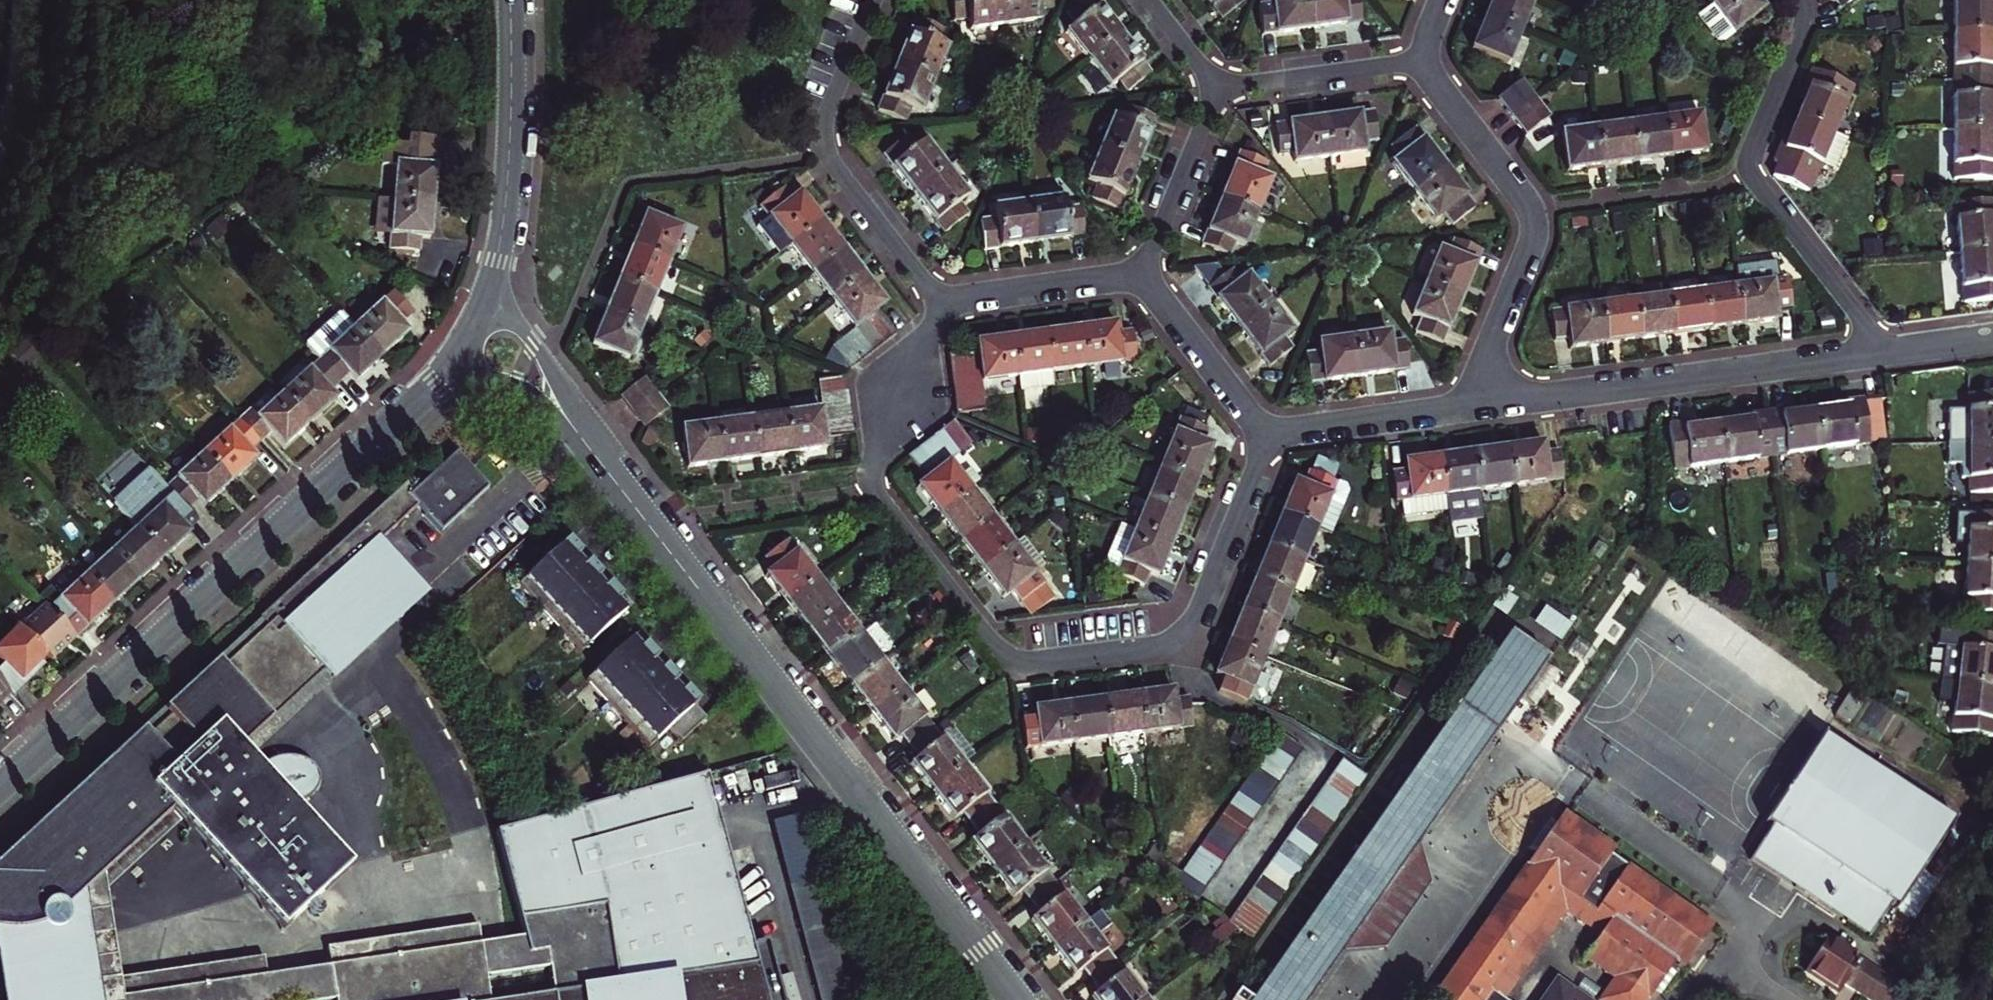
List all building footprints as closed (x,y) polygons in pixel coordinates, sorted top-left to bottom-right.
[(999,0),(949,0),(952,24),(966,22),(968,32),(1003,28),(999,0)] [(1003,28),(1037,23),(1035,12),(1051,10),(1050,0),(999,0),(1003,28)] [(1074,27),(1064,36),(1086,61),(1118,37),(1088,0),(1085,0),(1065,16),(1074,27)] [(1225,22),(1247,4),(1244,0),(1207,0),(1225,22)] [(1272,5),(1258,7),(1262,36),(1312,29),(1308,0),(1272,0),(1272,5)] [(1312,29),(1362,22),(1359,0),(1308,0),(1312,29)] [(1521,31),(1534,0),(1493,0),(1486,16),(1521,31)] [(1755,0),(1719,0),(1712,5),(1701,14),(1720,38),(1724,39),(1762,10),(1755,0)] [(1842,9),(1854,0),(1836,0),(1842,9)] [(1992,8),(1992,0),(1953,0),(1954,33),(1992,33),(1992,8)] [(1521,31),(1486,16),(1473,48),(1508,63),(1521,31)] [(946,50),(936,46),(941,32),(915,21),(895,67),(933,83),(946,50)] [(1992,81),(1992,34),(1992,33),(1954,33),(1954,81),(1992,81)] [(1118,37),(1086,61),(1109,89),(1119,81),(1128,92),(1149,75),(1118,37)] [(933,83),(895,67),(877,112),(903,123),(909,110),(919,115),(933,83)] [(1797,118),(1834,134),(1853,87),(1812,70),(1802,93),(1807,95),(1797,118)] [(1495,97),(1505,110),(1528,93),(1518,80),(1495,97)] [(1954,81),(1954,130),(1992,129),(1992,81),(1954,81)] [(1515,123),(1537,106),(1535,102),(1530,96),(1528,93),(1505,110),(1515,123)] [(1537,106),(1515,123),(1524,134),(1546,117),(1537,106)] [(1136,166),(1155,120),(1128,109),(1122,123),(1111,119),(1098,151),(1136,166)] [(1378,141),(1375,113),(1325,119),(1330,158),(1364,153),(1363,143),(1378,141)] [(1664,120),(1669,158),(1703,154),(1698,116),(1664,120)] [(1787,141),(1783,139),(1773,162),(1777,164),(1772,177),(1808,193),(1820,165),(1836,171),(1849,140),(1834,134),(1797,118),(1787,141)] [(1280,154),(1294,152),(1295,163),(1330,158),(1325,119),(1276,126),(1280,154)] [(1634,163),(1669,158),(1664,120),(1629,125),(1634,163)] [(1595,129),(1601,167),(1634,163),(1629,125),(1595,129)] [(1601,167),(1595,129),(1560,134),(1565,172),(1601,167)] [(1954,130),(1954,180),(1992,180),(1992,129),(1954,130)] [(1442,170),(1412,130),(1388,148),(1397,160),(1390,165),(1412,193),(1442,170)] [(921,145),(913,152),(903,140),(881,159),(913,197),(944,173),(921,145)] [(399,143),(394,198),(432,201),(437,145),(399,143)] [(1117,213),(1136,166),(1098,151),(1085,183),(1096,188),(1090,202),(1117,213)] [(1270,180),(1260,176),(1266,162),(1239,151),(1220,198),(1256,213),(1270,180)] [(1473,209),(1442,170),(1412,193),(1433,221),(1439,215),(1449,227),(1473,209)] [(944,173),(913,197),(944,236),(967,217),(958,206),(966,200),(944,173)] [(787,248),(818,223),(796,197),(789,202),(779,190),(756,209),(765,221),(754,230),(775,257),(787,248)] [(432,201),(394,198),(390,247),(418,249),(419,235),(429,236),(432,201)] [(1256,213),(1220,198),(1201,243),(1228,254),(1233,241),(1243,245),(1256,213)] [(1953,203),(1958,253),(1992,250),(1992,199),(1953,203)] [(1027,205),(1032,244),(1081,238),(1077,209),(1063,211),(1062,200),(1027,205)] [(1708,202),(1693,204),(1697,229),(1711,227),(1708,202)] [(1032,244),(1027,205),(991,209),(993,221),(979,222),(983,251),(1032,244)] [(636,237),(631,249),(667,264),(680,232),(644,217),(636,237)] [(818,223),(787,248),(809,274),(839,250),(818,223)] [(1460,299),(1479,251),(1451,240),(1445,255),(1437,251),(1424,283),(1460,299)] [(627,258),(618,280),(654,295),(667,264),(631,249),(627,258)] [(831,301),(862,277),(839,250),(809,274),(831,301)] [(1958,253),(1963,303),(1992,300),(1992,250),(1958,253)] [(1736,287),(1742,326),(1752,324),(1776,321),(1775,310),(1783,309),(1789,308),(1785,281),(1778,282),(1776,263),(1734,269),(1736,287)] [(1247,274),(1240,280),(1231,268),(1208,286),(1238,326),(1269,302),(1247,274)] [(862,277),(831,301),(853,327),(883,303),(862,277)] [(609,303),(605,312),(641,327),(654,295),(618,280),(609,303)] [(1441,344),(1460,299),(1424,283),(1410,316),(1418,319),(1413,333),(1441,344)] [(1701,292),(1707,330),(1733,327),(1742,326),(1736,287),(1701,292)] [(1701,292),(1668,297),(1673,335),(1685,333),(1707,330),(1701,292)] [(356,327),(382,356),(408,332),(401,325),(412,315),(392,293),(356,327)] [(1633,301),(1639,340),(1662,336),(1673,335),(1668,297),(1633,301)] [(1599,306),(1605,344),(1616,343),(1639,340),(1633,301),(1599,306)] [(1269,302),(1238,326),(1268,365),(1291,347),(1282,335),(1289,330),(1269,302)] [(1605,344),(1599,306),(1549,312),(1553,340),(1561,339),(1569,338),(1570,349),(1594,346),(1605,344)] [(878,311),(867,320),(884,343),(896,333),(878,311)] [(641,327),(605,312),(602,320),(600,322),(599,326),(591,344),(628,359),(641,327)] [(382,356),(356,327),(342,313),(306,346),(319,361),(339,382),(349,372),(356,380),(382,356)] [(884,343),(867,320),(854,330),(872,352),(884,343)] [(1081,331),(1086,369),(1135,362),(1131,333),(1116,335),(1115,327),(1081,331)] [(695,328),(690,341),(701,345),(706,332),(695,328)] [(872,352),(854,330),(844,339),(862,361),(872,352)] [(1081,331),(1047,336),(1053,373),(1086,369),(1081,331)] [(1408,370),(1404,340),(1389,342),(1388,333),(1352,337),(1357,377),(1408,370)] [(1012,340),(1017,378),(1020,394),(1055,389),(1053,373),(1047,336),(1012,340)] [(1309,383),(1357,377),(1352,337),(1319,342),(1320,351),(1305,353),(1309,383)] [(833,348),(851,370),(862,361),(844,339),(833,348)] [(1017,378),(1012,340),(978,345),(983,383),(1017,378)] [(950,358),(951,373),(979,369),(977,354),(950,358)] [(329,392),(339,382),(319,361),(283,394),(310,423),(335,399),(329,392)] [(979,369),(951,373),(953,387),(981,383),(979,369)] [(817,380),(820,395),(848,391),(846,376),(817,380)] [(622,397),(631,409),(654,391),(645,380),(622,397)] [(953,387),(954,401),(983,397),(981,383),(953,387)] [(631,409),(636,415),(659,397),(654,391),(631,409)] [(820,395),(822,410),(850,406),(848,391),(820,395)] [(1968,393),(1969,409),(1947,409),(1948,444),(1992,443),(1992,393),(1968,393)] [(310,423),(283,394),(258,418),(252,411),(240,422),(260,442),(271,432),(284,446),(310,423)] [(659,397),(636,415),(645,427),(668,410),(659,397)] [(985,412),(983,397),(954,401),(956,415),(985,412)] [(1817,411),(1822,451),(1873,444),(1867,400),(1842,404),(1842,408),(1817,411)] [(850,406),(822,410),(824,424),(852,421),(850,406)] [(824,448),(819,410),(785,414),(790,453),(802,451),(824,448)] [(1767,414),(1773,458),(1822,451),(1817,411),(1792,415),(1792,410),(1767,414)] [(751,419),(757,457),(778,455),(790,453),(785,414),(751,419)] [(1719,424),(1724,464),(1773,458),(1767,414),(1753,416),(1742,417),(1742,421),(1719,424)] [(732,461),(757,457),(751,419),(716,424),(722,462),(732,461)] [(1159,465),(1196,480),(1208,448),(1199,444),(1204,431),(1177,420),(1159,465)] [(852,421),(824,424),(826,440),(854,436),(852,421)] [(240,422),(204,455),(230,483),(257,459),(250,451),(260,442),(240,422)] [(952,422),(939,431),(956,453),(968,443),(952,422)] [(716,463),(722,462),(716,424),(682,428),(687,467),(707,464),(711,464),(716,463)] [(1695,428),(1694,424),(1669,427),(1675,471),(1724,464),(1719,424),(1695,428)] [(644,431),(644,451),(657,451),(657,432),(644,431)] [(939,431),(929,439),(946,460),(956,453),(939,431)] [(929,439),(918,448),(935,469),(946,460),(929,439)] [(1508,448),(1513,486),(1565,479),(1560,450),(1546,452),(1545,443),(1508,448)] [(1948,444),(1948,464),(1963,464),(1963,478),(1970,478),(1970,494),(1972,494),(1992,493),(1992,443),(1948,444)] [(935,469),(918,448),(907,456),(924,478),(935,469)] [(1508,448),(1474,452),(1479,491),(1513,486),(1508,448)] [(1479,491),(1474,452),(1439,457),(1444,496),(1479,491)] [(0,930),(2,930),(4,930),(6,930),(8,930),(9,930),(11,930),(13,930),(15,930),(17,930),(18,930),(20,930),(22,930),(24,930),(26,929),(27,929),(29,929),(31,929),(33,928),(34,928),(36,927),(38,927),(47,987),(6,993),(7,999),(765,999),(760,982),(770,979),(765,958),(755,960),(710,782),(501,834),(526,944),(482,951),(479,927),(328,950),(332,973),(269,983),(265,959),(121,981),(96,984),(83,898),(174,815),(181,823),(283,934),(352,871),(294,808),(297,805),(300,803),(302,800),(304,797),(306,794),(307,791),(307,787),(307,784),(307,780),(306,777),(304,774),(303,771),(300,768),(298,765),(295,763),(292,762),(288,761),(285,760),(281,760),(278,760),(274,761),(271,762),(268,764),(265,766),(262,769),(261,771),(251,760),(243,752),(329,673),(334,678),(331,681),(332,683),(405,617),(432,592),(400,557),(392,565),(377,549),(385,541),(420,509),(444,535),(493,490),(460,453),(421,488),(414,480),(261,621),(262,622),(268,629),(224,670),(219,665),(165,714),(170,719),(152,736),(147,731),(0,865),(0,930)] [(204,455),(167,489),(186,510),(198,499),(205,506),(230,483),(204,455)] [(1444,496),(1439,457),(1405,461),(1406,471),(1392,473),(1396,502),(1402,501),(1404,516),(1446,511),(1444,496)] [(917,486),(938,514),(969,490),(979,482),(969,469),(959,477),(948,463),(917,486)] [(1146,498),(1183,512),(1196,480),(1159,465),(1146,498)] [(111,500),(128,519),(165,484),(147,466),(111,500)] [(1317,527),(1330,532),(1342,501),(1330,496),(1335,482),(1309,471),(1304,483),(1295,480),(1282,512),(1317,527)] [(164,506),(138,531),(164,558),(190,534),(176,519),(186,510),(167,489),(157,499),(164,506)] [(938,514),(959,541),(990,517),(969,490),(938,514)] [(1972,494),(1972,503),(1992,503),(1992,493),(1972,494)] [(1134,530),(1170,544),(1183,512),(1146,498),(1134,530)] [(1282,512),(1269,546),(1304,560),(1317,527),(1282,512)] [(1957,513),(1956,544),(1968,545),(1967,563),(1992,564),(1992,515),(1957,513)] [(990,517),(959,541),(981,569),(1012,545),(990,517)] [(1170,544),(1134,530),(1115,576),(1143,587),(1148,574),(1157,577),(1170,544)] [(138,531),(113,554),(139,582),(164,558),(138,531)] [(1012,545),(1033,573),(1042,566),(1021,538),(1012,545)] [(584,654),(630,612),(629,610),(628,611),(621,602),(626,597),(615,585),(614,583),(607,589),(599,580),(605,575),(595,563),(593,561),(587,567),(579,558),(585,553),(574,541),(573,539),(522,586),(584,654)] [(575,540),(574,541),(585,553),(579,558),(587,567),(593,561),(594,560),(575,540)] [(385,541),(377,549),(392,565),(400,557),(385,541)] [(788,603),(819,579),(793,546),(789,541),(767,558),(770,562),(775,569),(767,575),(779,591),(782,595),(788,603)] [(1012,545),(981,569),(1002,597),(1010,591),(1029,616),(1052,599),(1033,573),(1012,545)] [(1304,560),(1269,546),(1256,577),(1291,591),(1304,560)] [(139,582),(113,554),(87,578),(113,606),(139,582)] [(596,562),(595,563),(605,575),(599,580),(607,589),(614,583),(614,582),(596,562)] [(1967,563),(1965,613),(1992,614),(1992,564),(1967,563)] [(1256,577),(1243,609),(1278,624),(1291,591),(1256,577)] [(52,588),(43,597),(77,640),(113,606),(87,578),(63,600),(52,588)] [(819,579),(788,603),(795,612),(809,631),(840,607),(819,579)] [(616,584),(615,585),(626,597),(621,602),(628,611),(629,610),(630,612),(636,606),(616,584)] [(830,659),(861,635),(840,607),(809,631),(825,651),(830,659)] [(55,662),(77,640),(45,608),(23,630),(55,662)] [(1278,624),(1243,609),(1230,641),(1265,655),(1278,624)] [(329,673),(243,752),(251,760),(406,618),(405,617),(332,683),(331,681),(334,678),(329,673)] [(147,731),(152,736),(170,719),(165,714),(219,665),(224,670),(268,629),(262,622),(0,862),(0,865),(147,731)] [(642,634),(636,639),(637,641),(635,642),(643,650),(649,645),(660,657),(662,655),(642,634)] [(1510,634),(1254,999),(1310,999),(1548,660),(1510,634)] [(1962,634),(1958,683),(1992,687),(1992,637),(1962,634)] [(882,662),(861,635),(830,659),(836,666),(851,686),(882,662)] [(636,639),(590,681),(652,749),(672,730),(684,743),(710,720),(698,707),(703,702),(701,701),(690,689),(684,694),(676,685),(682,680),(681,678),(670,667),(664,672),(656,664),(662,658),(660,657),(649,645),(643,650),(635,642),(637,641),(636,639)] [(1265,655),(1230,641),(1216,675),(1226,678),(1220,692),(1246,702),(1265,655)] [(967,654),(957,661),(969,676),(978,668),(967,654)] [(662,658),(656,664),(664,672),(670,667),(681,678),(682,677),(663,657),(662,658)] [(11,698),(29,678),(9,660),(0,669),(0,688),(11,698)] [(872,714),(903,690),(882,662),(851,686),(872,714)] [(682,680),(676,685),(684,694),(690,689),(701,701),(703,700),(683,679),(682,680)] [(1958,683),(1953,733),(1992,737),(1992,687),(1958,683)] [(11,698),(0,688),(0,710),(11,698)] [(912,744),(932,728),(903,690),(872,714),(897,746),(902,752),(912,744)] [(1176,690),(1141,695),(1145,733),(1196,727),(1192,699),(1178,701),(1176,690)] [(1108,699),(1112,737),(1145,733),(1141,695),(1108,699)] [(1073,703),(1077,741),(1112,737),(1108,699),(1073,703)] [(1039,707),(1040,718),(1027,719),(1030,747),(1077,741),(1073,703),(1039,707)] [(917,750),(921,755),(912,762),(934,790),(965,766),(962,763),(942,737),(934,727),(932,728),(912,744),(917,750)] [(951,729),(942,737),(962,763),(972,755),(951,729)] [(1304,749),(1280,733),(1272,744),(1295,761),(1304,749)] [(1766,821),(1772,826),(1749,860),(1870,937),(1891,905),(1896,909),(1954,822),(1822,737),(1766,821)] [(1264,756),(1287,772),(1295,761),(1272,744),(1264,756)] [(1256,767),(1279,784),(1287,772),(1264,756),(1256,767)] [(1343,760),(1335,771),(1360,787),(1367,777),(1343,760)] [(996,806),(965,766),(934,790),(956,819),(965,812),(968,817),(973,823),(996,806)] [(1248,779),(1272,795),(1279,784),(1256,767),(1248,779)] [(1327,783),(1351,800),(1360,787),(1335,771),(1327,783)] [(1240,790),(1263,806),(1272,795),(1248,779),(1240,790)] [(1319,794),(1343,811),(1351,800),(1327,783),(1319,794)] [(1255,818),(1263,806),(1240,790),(1232,802),(1255,818)] [(1311,806),(1335,823),(1343,811),(1319,794),(1311,806)] [(1224,813),(1247,829),(1255,818),(1232,802),(1224,813)] [(1025,845),(996,806),(973,823),(978,829),(981,834),(972,841),(994,869),(1025,845)] [(1327,834),(1335,823),(1311,806),(1303,817),(1327,834)] [(1216,825),(1239,841),(1247,829),(1224,813),(1216,825)] [(96,984),(121,981),(108,891),(181,823),(174,815),(83,898),(96,984)] [(1684,925),(1691,914),(1612,858),(1615,853),(1566,817),(1564,816),(1557,825),(1535,857),(1531,863),(1563,886),(1675,964),(1684,970),(1706,940),(1684,925)] [(1295,828),(1319,845),(1327,834),(1303,817),(1295,828)] [(1535,857),(1557,825),(1551,821),(1529,852),(1535,857)] [(1208,836),(1231,852),(1239,841),(1216,825),(1208,836)] [(1311,857),(1319,845),(1295,828),(1287,840),(1311,857)] [(1168,831),(1164,847),(1181,851),(1185,835),(1168,831)] [(1200,848),(1223,864),(1231,852),(1208,836),(1200,848)] [(1279,851),(1303,868),(1311,857),(1287,840),(1279,851)] [(1028,894),(1033,902),(1056,884),(1025,845),(994,869),(1016,897),(1025,890),(1028,894)] [(1192,859),(1215,875),(1223,864),(1200,848),(1192,859)] [(1271,863),(1295,880),(1303,868),(1279,851),(1271,863)] [(1207,888),(1215,875),(1192,859),(1183,871),(1207,888)] [(1263,874),(1287,891),(1295,880),(1271,863),(1263,874)] [(1531,964),(1516,954),(1563,886),(1531,863),(1435,999),(1506,999),(1531,964)] [(1175,883),(1197,899),(1198,899),(1207,888),(1183,871),(1182,873),(1175,883)] [(1254,886),(1278,903),(1287,891),(1263,874),(1254,886)] [(816,999),(849,999),(823,878),(791,885),(816,999)] [(1054,947),(1086,923),(1056,884),(1033,902),(1037,907),(1041,912),(1033,919),(1054,947)] [(1101,885),(1091,889),(1096,900),(1106,895),(1101,885)] [(1247,897),(1271,914),(1278,903),(1254,886),(1247,897)] [(1603,974),(1640,999),(1650,999),(1654,994),(1659,997),(1674,977),(1669,973),(1675,964),(1563,886),(1516,954),(1531,964),(1565,915),(1599,938),(1597,941),(1600,943),(1603,945),(1606,948),(1607,952),(1609,957),(1609,962),(1607,968),(1603,974)] [(1238,910),(1262,926),(1271,914),(1247,897),(1238,910)] [(1240,928),(1254,938),(1262,926),(1238,910),(1230,921),(1240,928)] [(1054,947),(1075,974),(1084,967),(1087,972),(1093,979),(1115,961),(1096,937),(1112,926),(1101,911),(1086,923),(1054,947)] [(1694,916),(1691,914),(1684,925),(1706,940),(1713,930),(1698,919),(1694,916)] [(1890,981),(1825,939),(1802,974),(1835,995),(1842,985),(1865,999),(1877,999),(1890,981)] [(1583,960),(1603,974),(1607,968),(1609,962),(1609,957),(1607,952),(1606,948),(1603,945),(1600,943),(1597,941),(1583,960)] [(1129,979),(1115,961),(1093,979),(1098,986),(1101,989),(1092,996),(1095,999),(1145,999),(1129,979)] [(1603,974),(1587,997),(1591,999),(1640,999),(1603,974)] [(1542,999),(1582,999),(1555,981),(1542,999)]
